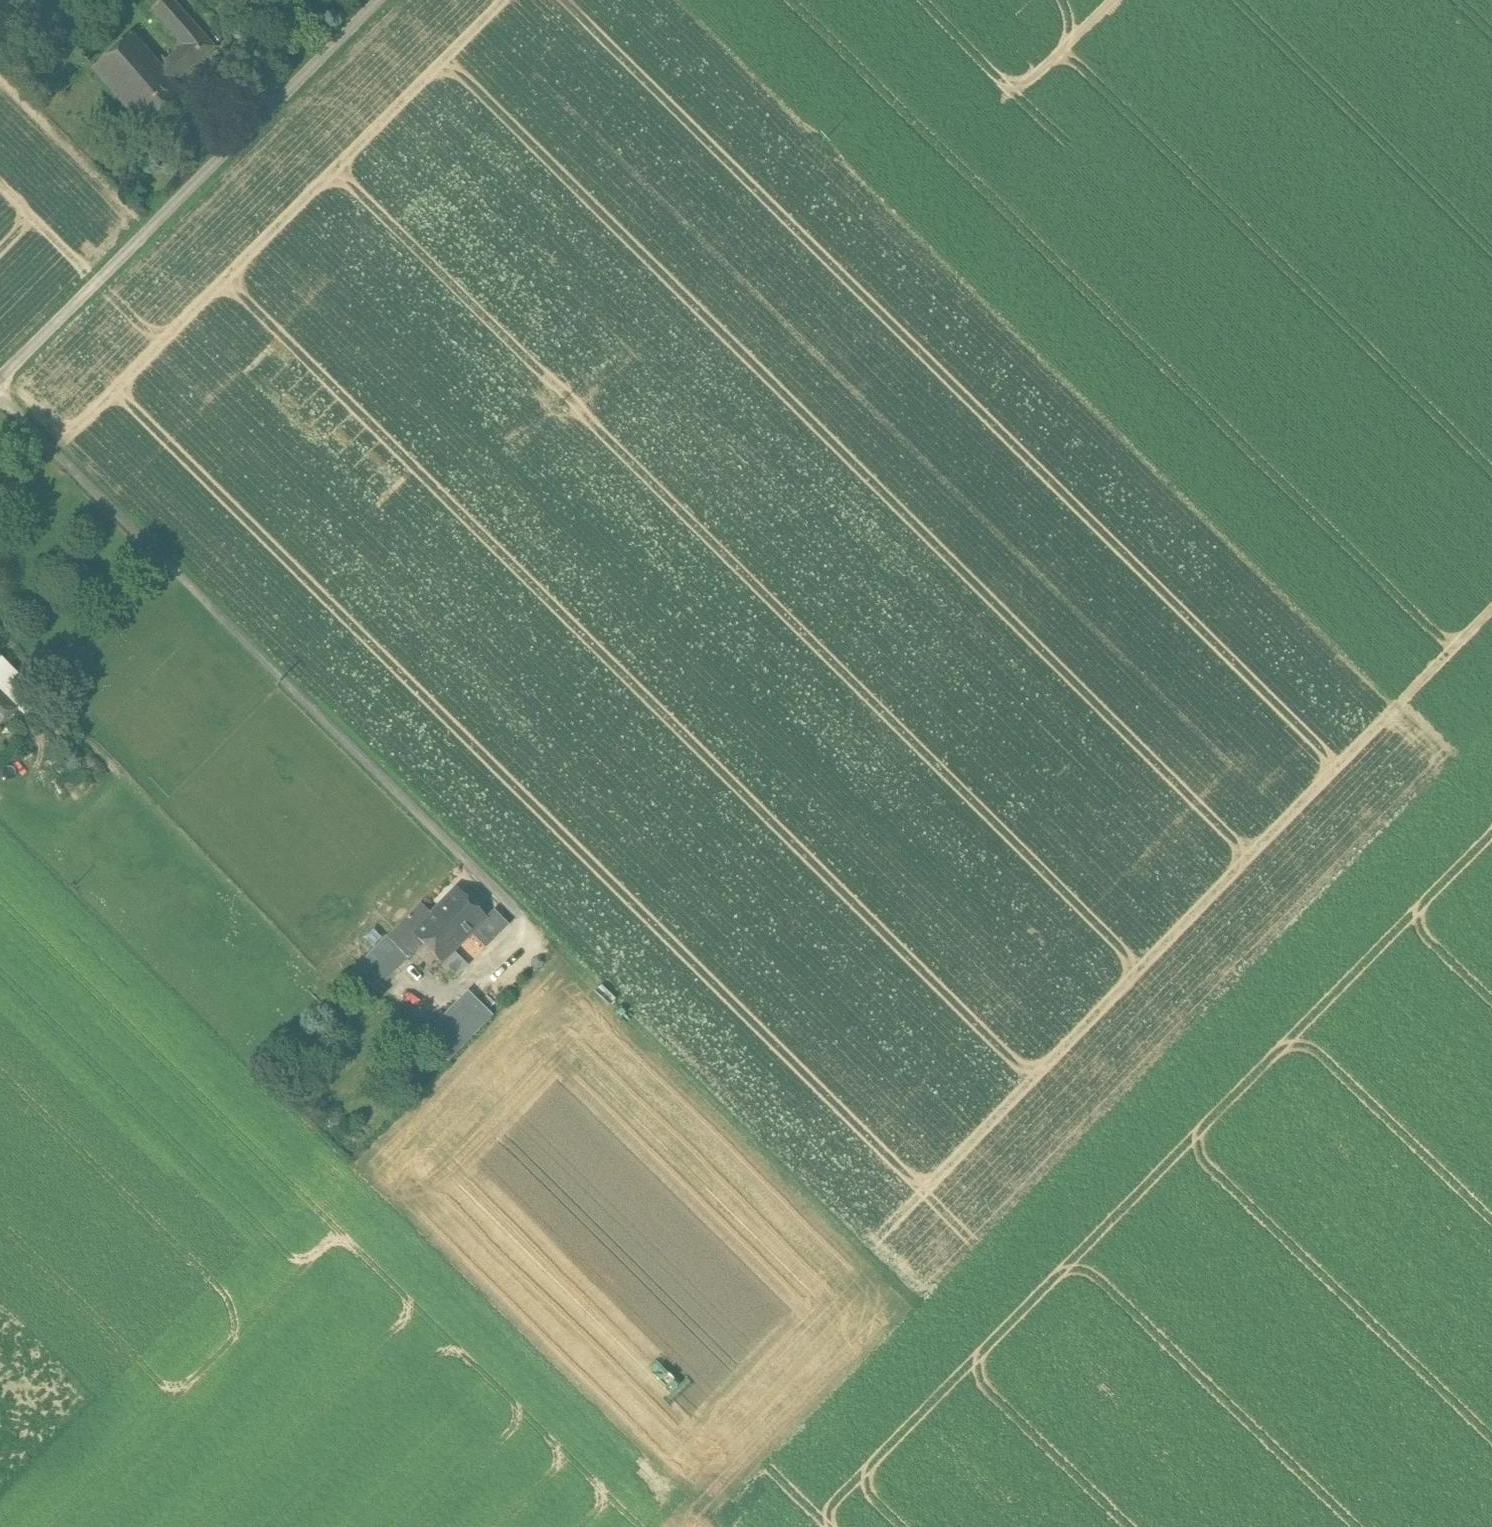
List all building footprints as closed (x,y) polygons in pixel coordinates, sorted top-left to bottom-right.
[(174,0),(161,0),(153,8),(183,44),(197,60),(213,46),(174,0)] [(133,35),(95,70),(122,98),(159,63),(133,35)] [(183,44),(159,63),(175,79),(197,60),(183,44)] [(175,79),(159,63),(122,98),(148,126),(185,91),(175,79)] [(18,706),(33,722),(51,703),(4,656),(0,660),(0,688),(18,706)] [(0,688),(0,724),(18,706),(0,688)] [(487,918),(486,917),(456,888),(431,913),(413,932),(416,935),(423,942),(443,962),(454,951),(471,933),(487,918)] [(421,903),(387,937),(400,950),(401,949),(416,935),(413,932),(431,913),(421,903)] [(487,918),(471,933),(485,947),(508,924),(494,909),(486,917),(487,918)] [(401,949),(409,957),(423,942),(416,935),(401,949)] [(400,950),(387,937),(355,969),(376,990),(409,957),(401,949),(400,950)] [(454,951),(443,962),(457,976),(468,965),(454,951)] [(467,990),(423,1036),(448,1060),(492,1014),(467,990)]
